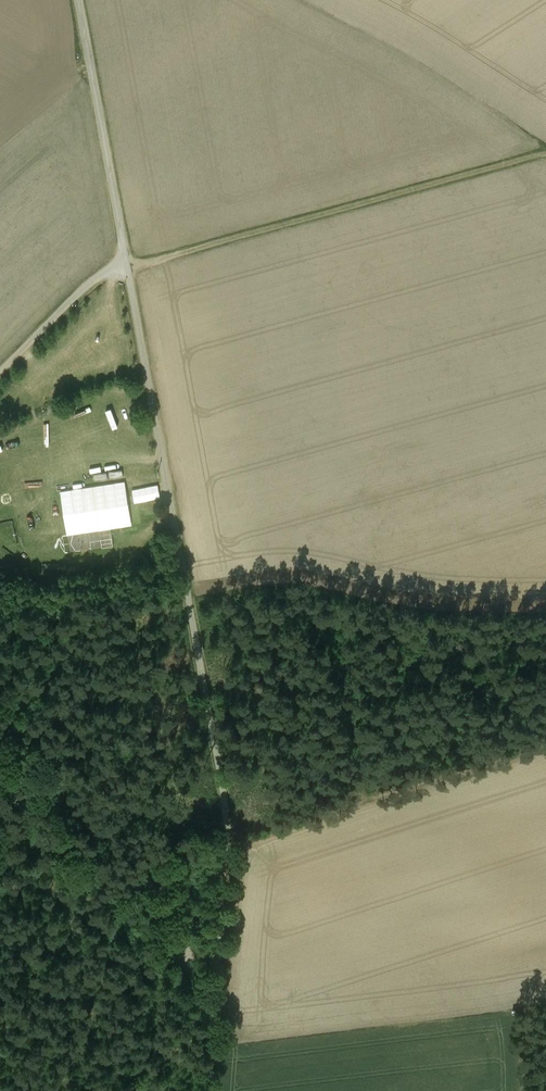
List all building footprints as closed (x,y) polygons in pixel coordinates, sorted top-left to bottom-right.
[(196,868),(185,872),(189,882),(199,877),(196,868)]
